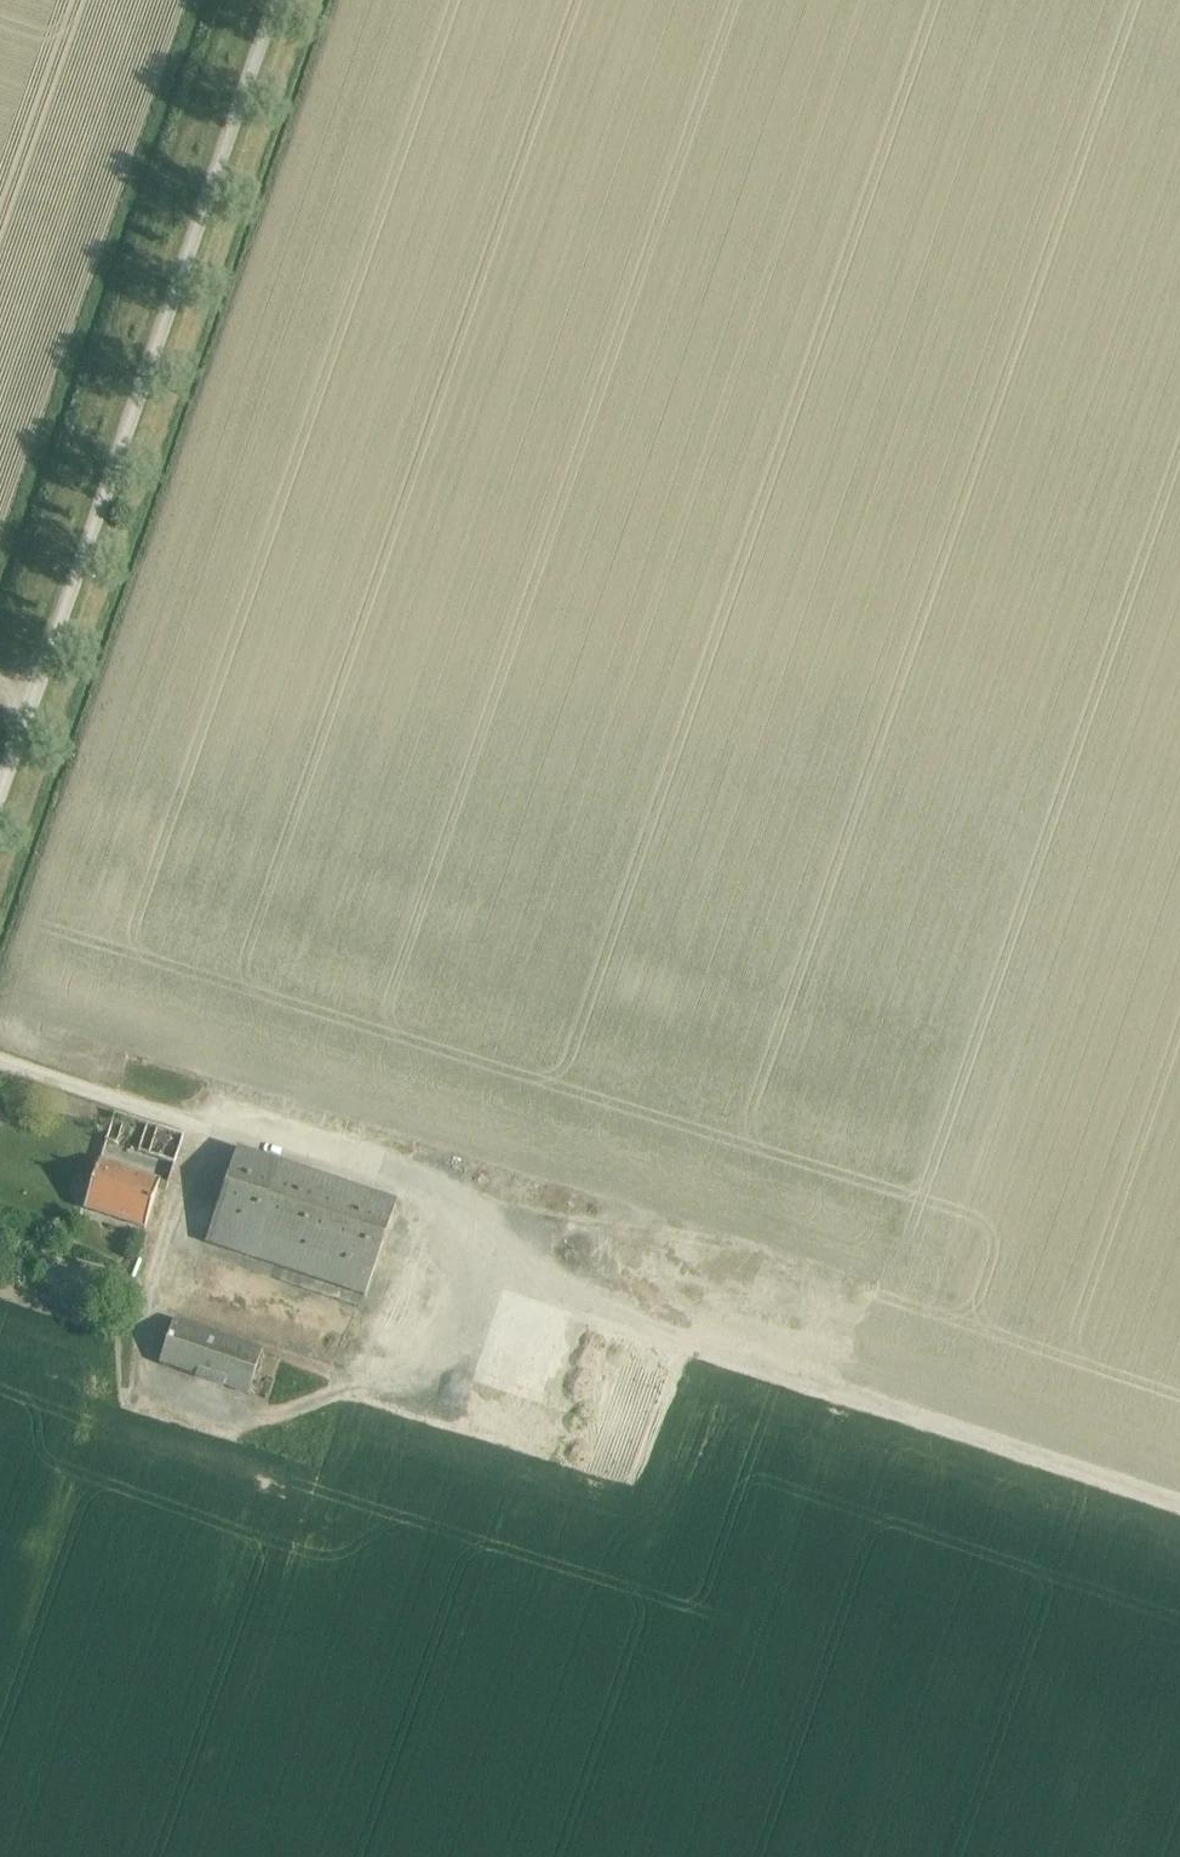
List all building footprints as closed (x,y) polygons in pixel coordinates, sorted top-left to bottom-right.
[(176,1163),(184,1136),(115,1114),(106,1141),(176,1163)] [(367,1295),(398,1202),(238,1149),(206,1241),(367,1295)] [(166,1190),(169,1183),(101,1162),(86,1208),(146,1228),(159,1188),(166,1190)] [(175,1319),(160,1364),(249,1394),(264,1349),(175,1319)]
